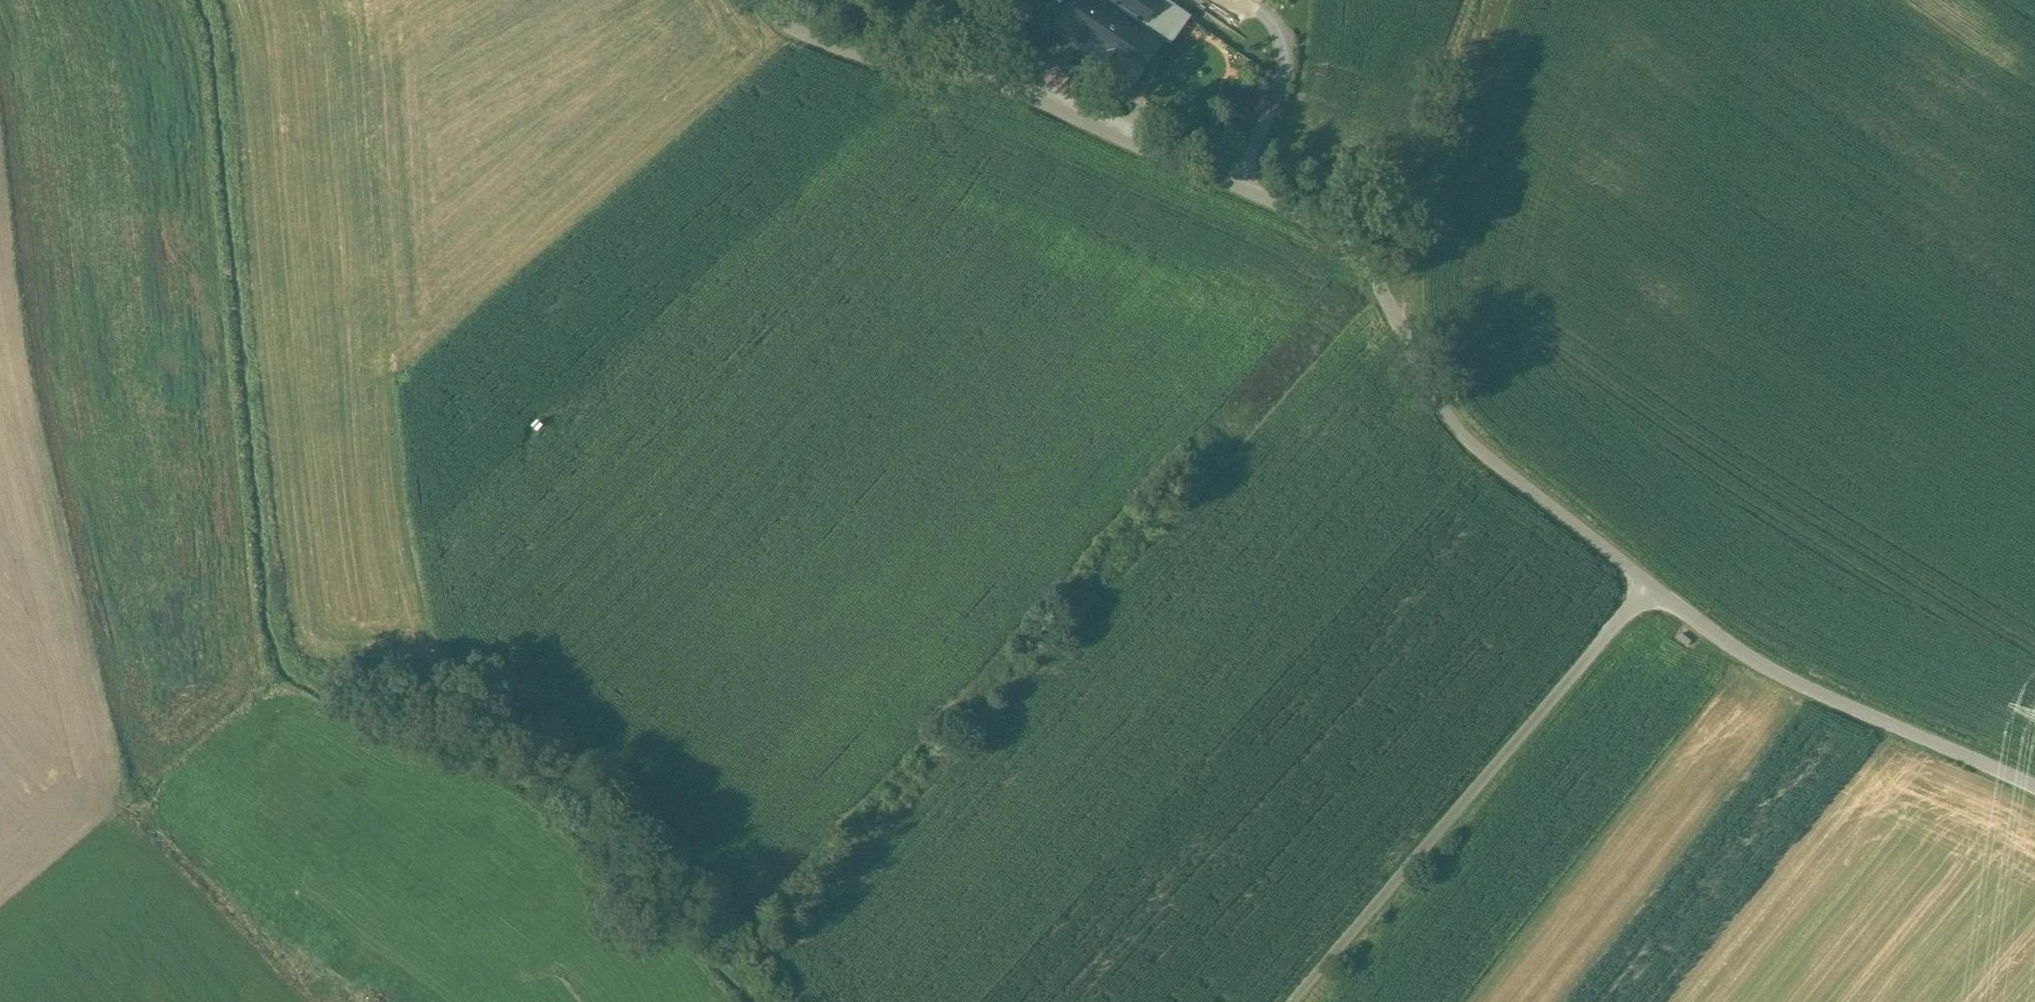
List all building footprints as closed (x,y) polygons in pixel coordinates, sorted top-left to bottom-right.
[(1055,27),(1087,49),(1116,6),(1144,26),(1163,0),(1075,0),(1055,27)] [(1144,26),(1116,6),(1087,49),(1133,81),(1163,39),(1144,26)]
